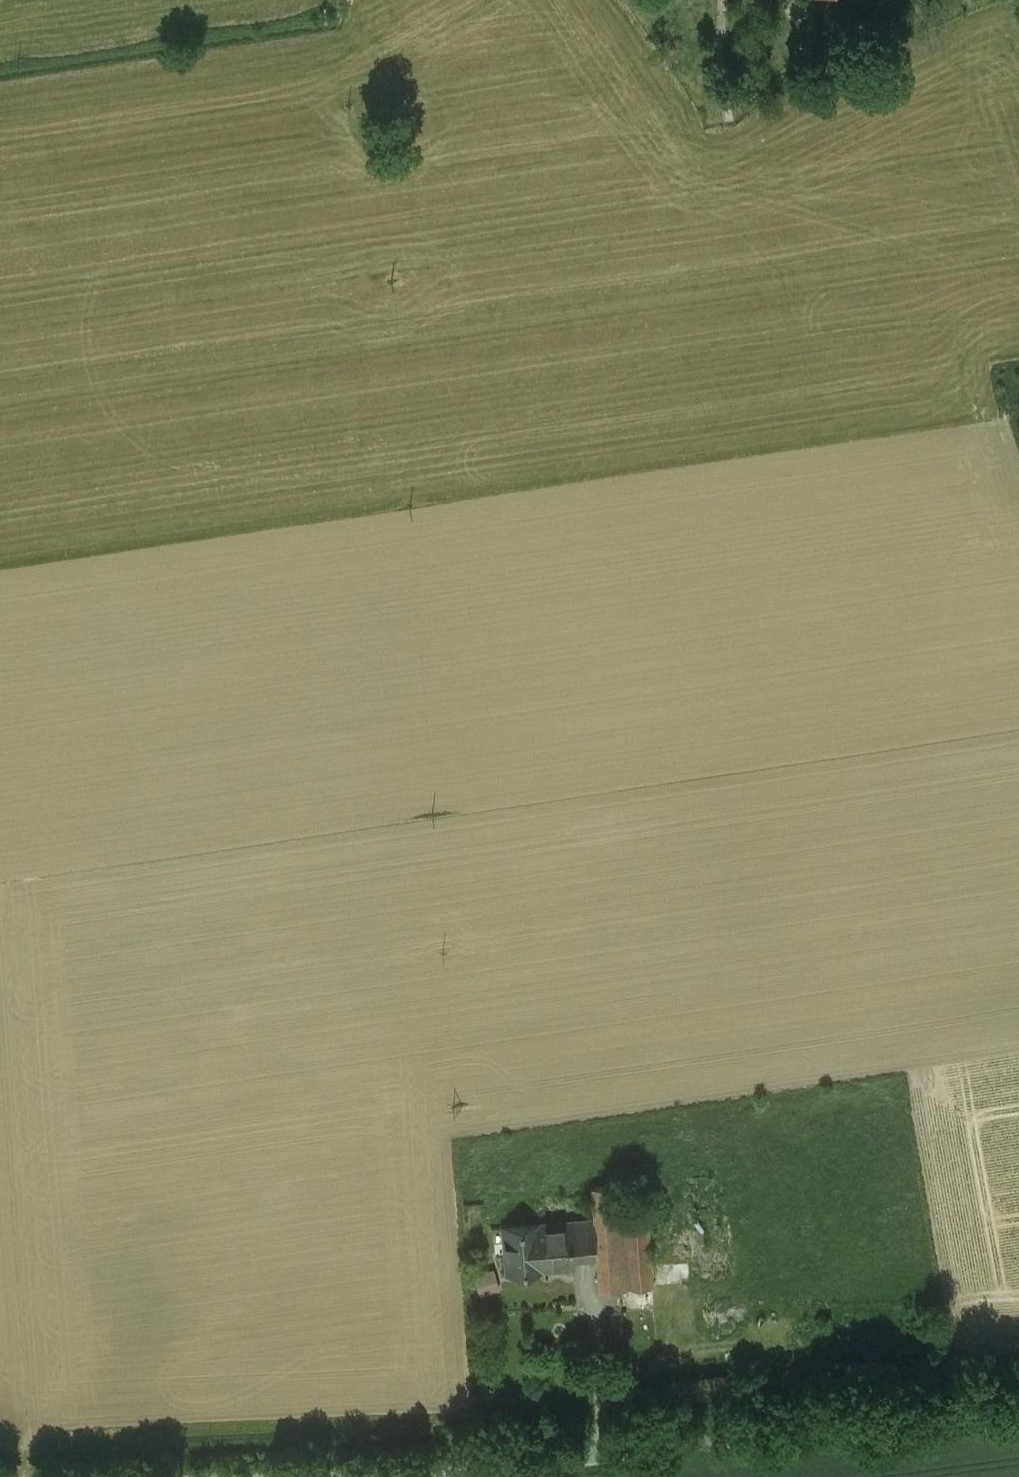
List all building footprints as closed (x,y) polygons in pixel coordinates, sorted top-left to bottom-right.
[(647,1216),(625,1218),(622,1183),(592,1185),(594,1219),(596,1256),(599,1289),(652,1285),(647,1216)] [(594,1219),(503,1226),(506,1269),(574,1264),(573,1252),(595,1250),(596,1256),(594,1219)] [(485,1292),(506,1286),(500,1264),(479,1270),(485,1292)] [(892,1360),(844,1363),(846,1387),(894,1384),(892,1360)]
